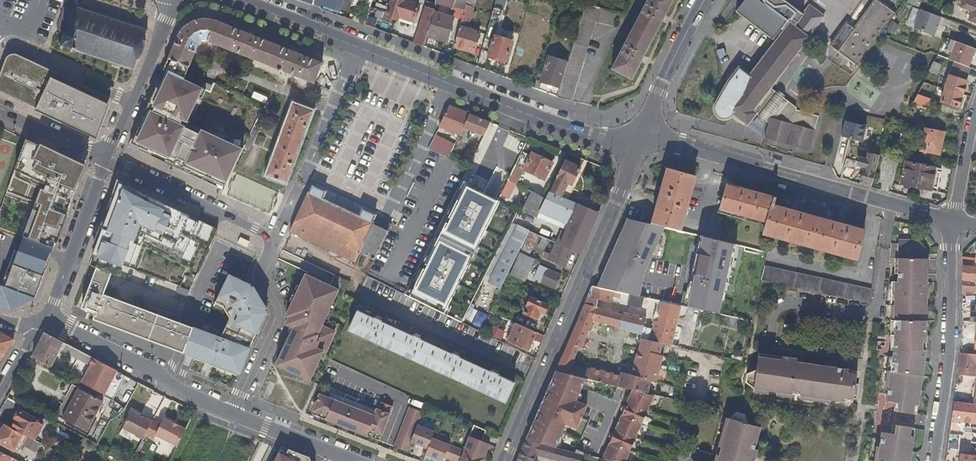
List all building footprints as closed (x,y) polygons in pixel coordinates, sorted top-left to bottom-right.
[(369,12),(374,0),(366,0),(362,9),(369,12)] [(420,3),(411,0),(394,0),(387,19),(398,23),(400,19),(413,24),(420,3)] [(435,4),(451,10),(454,0),(436,0),(435,4)] [(504,0),(495,0),(493,8),(501,10),(504,0)] [(616,68),(635,78),(676,0),(651,0),(616,68)] [(819,117),(796,111),(796,108),(769,89),(807,38),(822,17),(807,6),(801,15),(781,0),(745,0),(737,11),(776,42),(750,77),(739,68),(733,76),(725,87),(714,108),(713,112),(714,115),(716,117),(719,120),(723,121),(727,121),(730,120),(733,116),(747,126),(756,115),(770,125),(766,139),(810,151),(819,117)] [(878,36),(895,14),(875,0),(853,30),(846,24),(829,47),(837,53),(852,64),(848,69),(852,72),(856,67),(878,36)] [(967,0),(964,0),(961,7),(973,12),(970,20),(975,23),(975,3),(967,0)] [(468,23),(474,3),(465,1),(460,20),(468,23)] [(554,97),(568,101),(602,5),(588,2),(568,61),(566,62),(557,87),(554,97)] [(413,42),(422,46),(425,35),(433,11),(434,8),(424,5),(413,42)] [(75,50),(133,70),(137,61),(138,61),(139,59),(138,58),(142,54),(144,48),(143,44),(144,43),(145,43),(145,41),(144,40),(147,31),(145,31),(134,27),(75,7),(74,7),(74,9),(65,6),(57,28),(67,31),(65,35),(63,34),(62,36),(64,38),(62,42),(61,42),(60,45),(62,46),(62,48),(64,49),(65,47),(71,49),(70,51),(74,52),(75,50)] [(911,6),(905,26),(934,36),(940,16),(911,6)] [(350,20),(364,25),(369,12),(362,9),(356,7),(350,20)] [(502,61),(509,41),(493,36),(501,10),(493,8),(479,51),(486,54),(486,56),(502,61)] [(433,11),(425,35),(444,41),(452,17),(433,11)] [(312,83),(321,63),(205,19),(198,19),(192,21),(184,28),(178,38),(168,58),(190,64),(198,46),(201,44),(207,44),(312,83)] [(458,24),(452,44),(472,51),(478,30),(471,28),(471,25),(469,24),(467,27),(458,24)] [(975,49),(958,43),(952,59),(955,60),(970,65),(975,49)] [(113,105),(109,104),(111,98),(80,83),(18,54),(14,54),(11,54),(8,57),(0,77),(0,90),(38,108),(37,111),(100,140),(113,105)] [(539,81),(557,87),(566,62),(547,56),(539,81)] [(945,88),(963,94),(967,82),(964,81),(970,65),(955,60),(950,77),(949,76),(945,88)] [(166,73),(171,62),(167,61),(162,71),(166,73)] [(940,65),(934,61),(929,70),(936,74),(940,65)] [(188,69),(171,62),(166,73),(162,71),(140,119),(144,120),(140,129),(139,128),(138,130),(135,129),(127,146),(222,190),(242,150),(217,138),(207,134),(200,131),(199,132),(195,130),(194,133),(185,129),(188,123),(187,123),(198,99),(202,90),(183,81),(188,69)] [(531,88),(536,90),(539,81),(534,79),(531,88)] [(917,93),(921,95),(928,83),(923,82),(917,93)] [(959,108),(963,94),(945,88),(941,102),(959,108)] [(917,93),(913,100),(927,107),(931,99),(921,95),(917,93)] [(292,107),(266,177),(284,183),(310,113),(292,107)] [(461,134),(471,115),(451,107),(441,127),(454,132),(461,134)] [(484,136),(491,122),(471,115),(461,134),(460,136),(464,138),(469,130),(484,136)] [(841,120),(839,137),(861,140),(863,124),(841,120)] [(943,131),(923,127),(918,150),(938,155),(943,131)] [(252,129),(241,154),(245,157),(257,131),(252,129)] [(457,143),(460,136),(461,134),(454,132),(450,140),(457,143)] [(429,149),(449,158),(457,143),(450,140),(437,134),(429,149)] [(36,176),(0,280),(0,305),(24,313),(48,244),(47,244),(67,187),(74,189),(83,162),(19,139),(10,167),(36,176)] [(495,140),(483,163),(506,175),(516,155),(504,149),(506,145),(495,140)] [(869,148),(859,184),(870,187),(879,156),(880,151),(869,148)] [(532,154),(524,150),(517,163),(526,167),(526,169),(546,179),(554,161),(534,152),(532,154)] [(580,168),(565,161),(550,191),(561,195),(566,183),(572,185),(580,168)] [(922,166),(905,162),(900,183),(937,192),(941,170),(930,167),(930,165),(923,163),(922,166)] [(660,194),(652,225),(667,228),(679,231),(694,177),(670,170),(663,194),(660,194)] [(516,184),(509,180),(502,194),(509,199),(516,184)] [(206,244),(213,227),(115,183),(83,254),(113,267),(117,258),(131,265),(141,242),(188,263),(199,241),(206,244)] [(308,192),(289,231),(355,262),(359,253),(374,259),(381,246),(387,231),(391,224),(376,217),(376,215),(362,209),(360,215),(323,197),(326,191),(313,185),(309,192),(308,192)] [(765,225),(770,205),(772,197),(726,185),(718,213),(765,225)] [(581,251),(599,209),(561,195),(550,191),(546,199),(537,217),(550,222),(552,218),(569,224),(567,227),(565,232),(561,241),(573,247),(581,251)] [(532,192),(522,210),(537,217),(546,199),(532,192)] [(450,203),(420,266),(442,277),(455,250),(446,246),(452,233),(463,238),(474,215),(450,203)] [(865,230),(770,205),(765,225),(763,232),(858,258),(865,230)] [(622,217),(608,251),(659,264),(664,265),(666,255),(666,254),(661,252),(635,246),(635,245),(626,242),(630,233),(664,240),(667,228),(652,225),(622,217)] [(530,232),(532,226),(521,221),(493,277),(504,282),(508,274),(520,252),(530,232)] [(679,231),(667,228),(664,240),(685,245),(686,242),(690,243),(693,234),(679,231)] [(520,252),(529,255),(535,243),(539,245),(538,247),(544,250),(548,240),(530,232),(520,252)] [(635,246),(661,252),(664,240),(630,233),(626,242),(635,245),(635,246)] [(694,235),(681,306),(716,312),(729,241),(694,235)] [(565,264),(573,247),(561,241),(557,239),(553,246),(551,246),(550,249),(547,248),(544,254),(565,264)] [(893,258),(900,260),(929,262),(929,252),(922,242),(901,242),(901,247),(895,247),(893,258)] [(608,251),(593,286),(614,291),(626,265),(632,268),(655,274),(656,272),(659,264),(608,251)] [(525,281),(535,258),(529,255),(520,252),(510,275),(525,281)] [(666,255),(664,265),(672,267),(679,269),(681,258),(666,255)] [(963,257),(963,264),(975,266),(975,265),(975,259),(963,257)] [(900,260),(899,275),(928,276),(929,262),(900,260)] [(539,263),(533,275),(541,279),(541,281),(555,287),(561,273),(539,263)] [(664,265),(659,264),(656,272),(670,275),(672,267),(664,265)] [(963,264),(963,280),(975,281),(975,266),(963,264)] [(867,305),(869,290),(765,266),(762,280),(867,305)] [(94,319),(182,352),(192,327),(103,294),(110,273),(96,267),(81,307),(96,313),(94,319)] [(334,330),(321,325),(335,287),(297,273),(278,324),(285,326),(270,366),(308,380),(318,352),(325,354),(334,330)] [(192,327),(182,352),(209,362),(208,364),(213,366),(235,375),(265,312),(248,285),(228,275),(227,278),(223,284),(214,302),(222,305),(229,318),(219,338),(215,336),(215,335),(212,334),(214,328),(203,323),(202,327),(193,322),(192,327)] [(894,337),(893,350),(922,350),(922,337),(924,338),(928,276),(899,275),(899,283),(893,283),(891,305),(894,305),(893,337),(894,337)] [(963,280),(962,280),(962,290),(975,292),(975,281),(963,280)] [(614,291),(593,286),(592,288),(589,295),(599,297),(612,301),(613,295),(621,297),(622,293),(614,291)] [(631,294),(622,293),(621,297),(621,302),(629,303),(631,294)] [(599,297),(589,295),(585,303),(595,306),(599,297)] [(531,296),(524,313),(540,320),(543,313),(544,313),(548,303),(531,296)] [(658,341),(672,344),(675,324),(677,316),(679,304),(660,300),(657,312),(661,313),(659,320),(656,320),(652,339),(658,341)] [(585,303),(556,371),(583,379),(618,388),(632,392),(643,394),(646,382),(652,384),(659,359),(655,358),(658,348),(657,347),(637,342),(635,349),(634,349),(627,375),(618,372),(617,375),(571,364),(578,348),(581,348),(591,326),(598,327),(600,324),(641,333),(640,336),(642,337),(646,317),(625,311),(624,313),(602,307),(595,306),(585,303)] [(474,309),(468,322),(480,328),(486,315),(474,309)] [(357,311),(348,330),(503,403),(512,384),(358,311),(357,311)] [(527,350),(535,331),(515,323),(507,341),(527,350)] [(13,339),(0,332),(0,360),(13,339)] [(31,356),(49,366),(59,346),(61,342),(44,333),(31,356)] [(67,354),(71,347),(61,342),(59,346),(61,347),(62,351),(67,354)] [(893,350),(892,357),(923,361),(924,351),(922,350),(893,350)] [(961,352),(958,374),(974,376),(975,366),(975,354),(961,352)] [(770,361),(755,358),(753,372),(744,376),(743,386),(751,391),(841,404),(841,401),(849,402),(853,378),(849,377),(839,376),(839,370),(793,364),(794,360),(770,357),(770,361)] [(923,361),(892,357),(887,400),(898,402),(897,411),(916,413),(923,361)] [(101,393),(114,371),(113,369),(92,358),(79,382),(101,393)] [(527,440),(556,448),(563,431),(561,431),(565,424),(577,429),(588,406),(575,400),(578,393),(580,394),(582,388),(613,401),(618,388),(583,379),(556,371),(545,398),(542,405),(542,406),(528,438),(527,440)] [(317,388),(306,413),(366,436),(373,413),(317,388)] [(78,389),(62,418),(87,431),(102,401),(78,389)] [(609,460),(626,460),(653,397),(643,394),(632,392),(603,460),(609,460)] [(954,401),(952,420),(956,421),(975,424),(975,405),(954,401)] [(121,428),(142,438),(144,434),(150,420),(142,416),(129,410),(121,428)] [(12,428),(26,435),(34,439),(42,422),(20,411),(16,411),(14,415),(16,421),(12,428)] [(758,425),(745,422),(742,413),(733,411),(727,417),(718,460),(750,460),(758,425)] [(377,414),(374,421),(383,426),(386,419),(377,414)] [(154,434),(176,445),(180,435),(184,428),(177,424),(169,420),(162,417),(158,424),(153,434),(154,434)] [(152,438),(154,434),(153,434),(158,424),(150,420),(144,434),(152,438)] [(438,444),(439,440),(400,421),(398,425),(438,444)] [(453,438),(480,451),(488,435),(460,423),(453,438)] [(5,424),(0,433),(0,443),(18,452),(26,435),(12,428),(5,424)] [(395,432),(443,456),(448,445),(439,441),(439,440),(438,444),(398,425),(395,432)] [(914,428),(895,425),(894,434),(882,432),(878,460),(909,460),(914,428)] [(491,456),(480,451),(453,438),(452,440),(454,441),(452,447),(456,449),(451,460),(453,460),(489,460),(491,456)] [(527,440),(518,460),(521,460),(536,460),(538,456),(557,460),(582,460),(583,455),(556,448),(527,440)] [(443,456),(451,460),(456,449),(452,447),(448,445),(443,456)] [(308,456),(288,448),(286,452),(279,449),(273,460),(309,460),(308,456)] [(10,457),(0,452),(0,460),(9,460),(10,457)]
